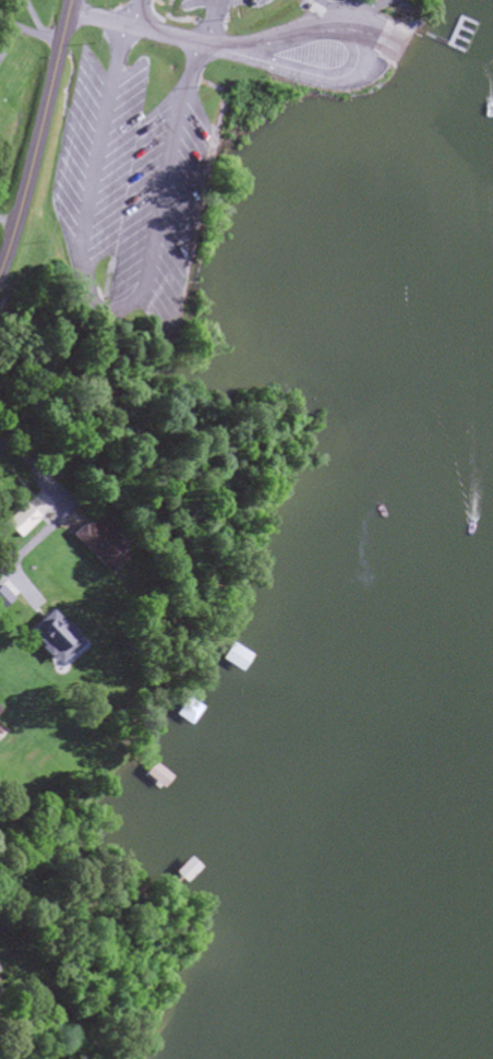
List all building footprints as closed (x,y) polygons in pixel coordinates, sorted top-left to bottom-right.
[(15,540),(34,519),(17,504),(0,523),(0,527),(15,540)] [(101,557),(112,546),(85,516),(63,537),(96,572),(106,563),(101,557)] [(243,657),(223,645),(213,661),(233,673),(243,657)]
